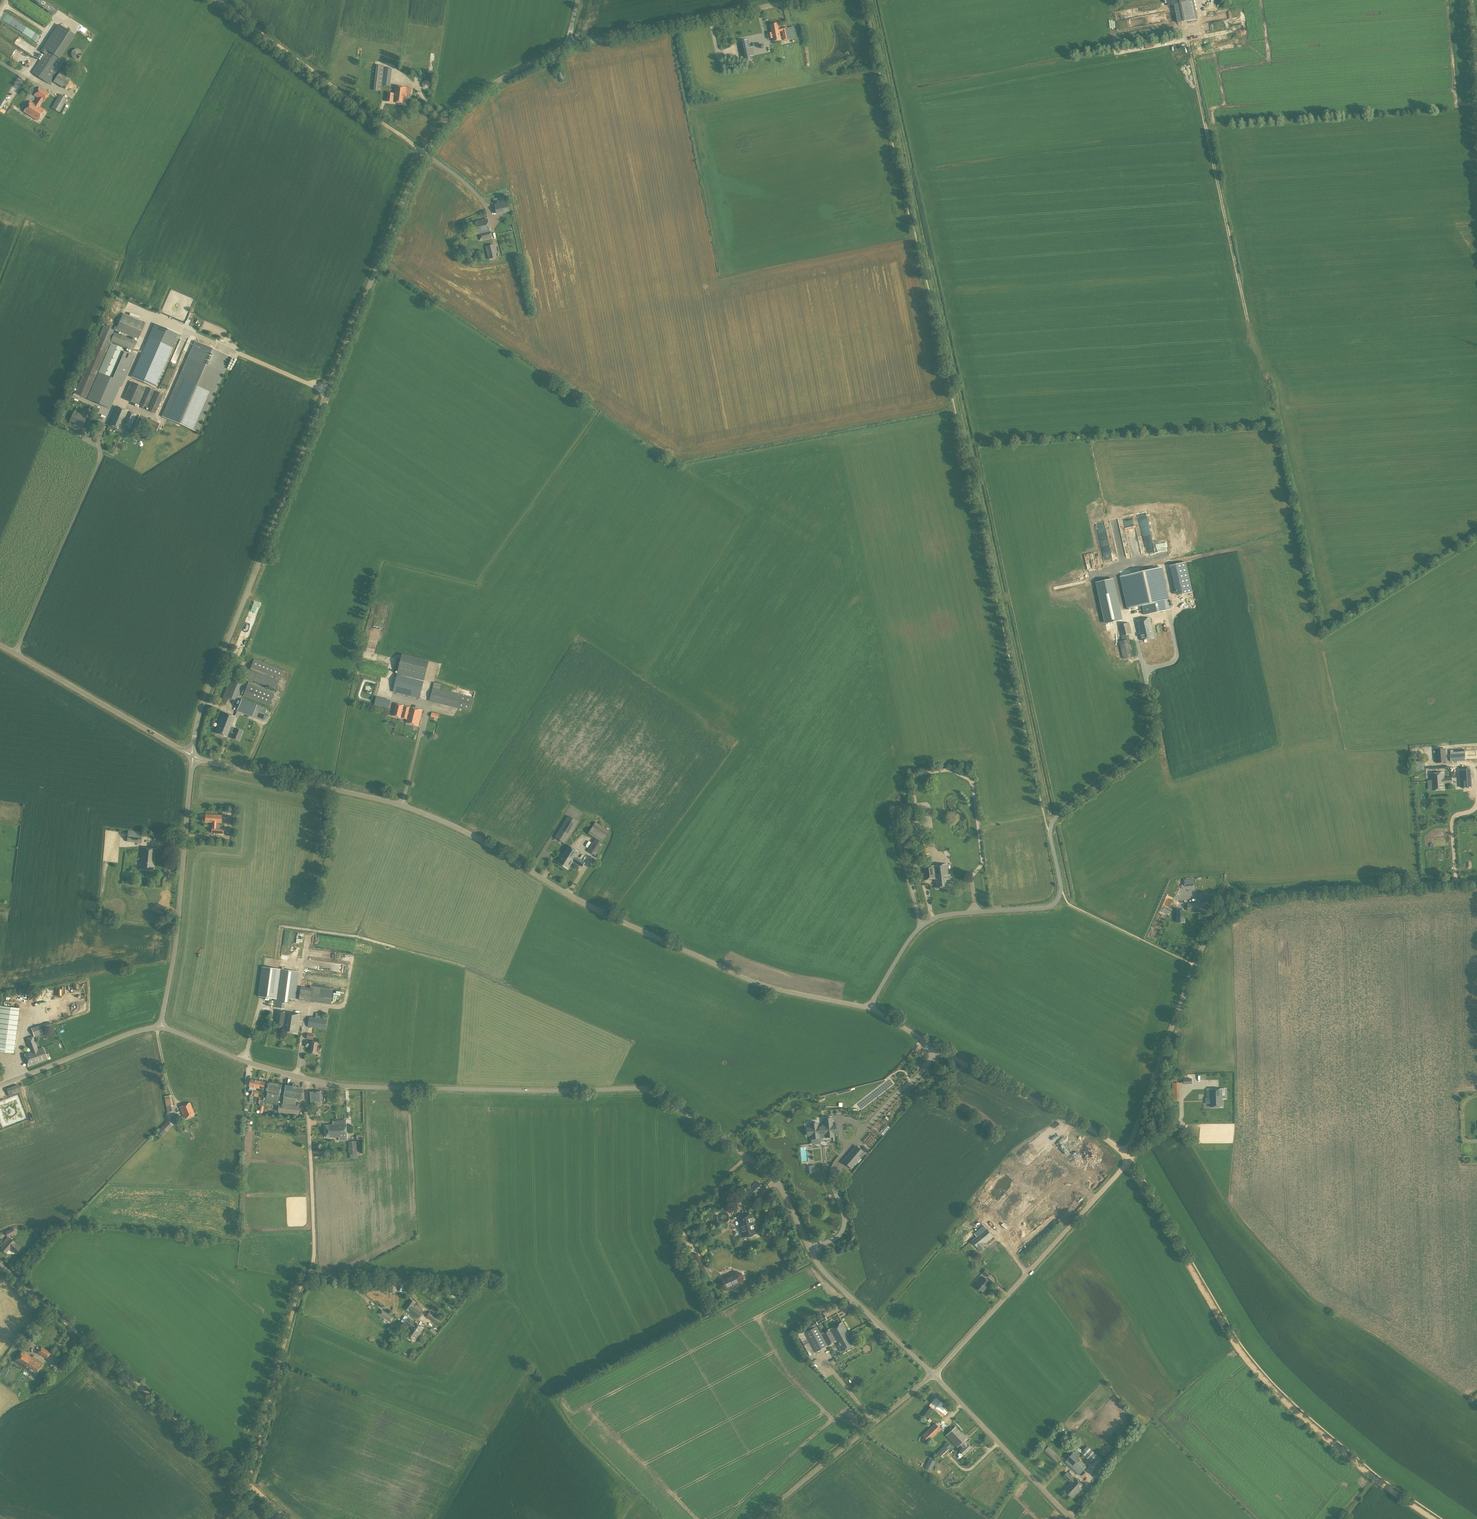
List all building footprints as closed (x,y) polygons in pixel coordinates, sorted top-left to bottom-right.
[(1168,5),(1174,4),(1178,23),(1197,19),(1193,0),(1167,0),(1168,5)] [(779,31),(779,32),(782,31),(784,41),(789,40),(788,39),(795,38),(793,27),(786,29),(786,27),(779,29),(777,23),(770,24),(771,33),(772,33),(775,33),(774,32),(779,31)] [(49,84),(65,61),(60,58),(75,35),(58,24),(40,51),(44,54),(32,73),(49,84)] [(26,32),(25,37),(33,40),(36,32),(23,28),(22,31),(26,32)] [(781,40),(779,32),(779,31),(774,32),(775,33),(772,33),(771,33),(767,34),(768,39),(772,38),(773,42),(781,40)] [(18,38),(15,44),(32,53),(35,47),(18,38)] [(740,42),(741,50),(750,48),(748,40),(740,42)] [(7,54),(23,64),(27,57),(11,47),(7,54)] [(75,59),(76,59),(77,59),(78,59),(79,59),(79,58),(80,58),(81,57),(81,56),(81,55),(81,54),(81,53),(81,52),(80,51),(80,50),(79,50),(78,49),(77,49),(76,49),(75,49),(74,49),(73,50),(72,51),(72,52),(71,52),(71,53),(71,54),(71,55),(71,56),(72,57),(72,58),(73,58),(74,59),(75,59)] [(769,61),(757,63),(759,75),(771,72),(769,61)] [(381,91),(384,66),(377,65),(373,91),(381,91)] [(64,89),(71,79),(60,72),(53,81),(64,89)] [(412,94),(413,89),(394,86),(394,94),(388,93),(387,101),(406,104),(407,94),(412,94)] [(44,102),(49,93),(40,87),(34,96),(38,98),(34,104),(31,102),(24,112),(38,121),(44,111),(39,107),(43,101),(44,102)] [(59,94),(51,108),(63,115),(68,106),(64,104),(67,99),(59,94)] [(51,106),(56,98),(52,96),(48,104),(51,106)] [(497,214),(510,211),(508,202),(495,205),(497,214)] [(492,237),(488,220),(488,219),(473,223),(475,235),(480,234),(481,240),(492,237)] [(497,258),(493,242),(484,244),(485,248),(486,248),(488,260),(497,258)] [(120,386),(121,387),(134,357),(124,352),(113,378),(111,378),(120,358),(124,349),(111,343),(108,350),(107,349),(110,342),(133,352),(137,342),(115,332),(116,329),(138,339),(145,323),(123,314),(117,327),(115,326),(113,330),(103,326),(74,393),(86,399),(97,375),(87,399),(110,409),(120,386)] [(179,334),(154,323),(137,363),(161,374),(179,334)] [(198,432),(230,357),(194,341),(162,416),(198,432)] [(138,405),(146,388),(131,381),(123,399),(138,405)] [(146,410),(154,390),(147,387),(138,406),(146,410)] [(155,414),(164,394),(156,391),(147,410),(155,414)] [(131,428),(136,415),(117,406),(109,425),(120,430),(122,424),(131,428)] [(82,426),(86,417),(74,412),(70,421),(82,426)] [(155,432),(159,424),(146,417),(141,425),(155,432)] [(1176,595),(1193,592),(1187,562),(1170,565),(1176,595)] [(1128,608),(1142,605),(1144,615),(1172,609),(1162,567),(1142,572),(1121,577),(1128,608)] [(1097,583),(1106,623),(1122,620),(1113,579),(1097,583)] [(1142,641),(1155,638),(1150,618),(1137,621),(1142,641)] [(1123,659),(1133,656),(1128,635),(1132,634),(1129,623),(1119,625),(1121,636),(1122,641),(1119,641),(1123,659)] [(420,699),(425,677),(429,661),(402,654),(398,671),(393,692),(420,699)] [(275,689),(283,670),(254,658),(246,677),(275,689)] [(235,700),(241,683),(230,679),(220,702),(226,704),(228,698),(235,700)] [(269,706),(275,692),(248,681),(243,696),(269,706)] [(470,711),(474,697),(440,689),(441,684),(434,682),(429,701),(470,711)] [(375,696),(373,706),(389,709),(391,699),(375,696)] [(262,720),(267,708),(241,698),(237,710),(262,720)] [(419,726),(423,710),(395,703),(392,715),(407,719),(406,723),(419,726)] [(223,712),(215,732),(227,737),(229,731),(231,726),(235,716),(223,712)] [(243,731),(231,726),(229,731),(233,733),(232,738),(239,741),(243,731)] [(1436,763),(1447,762),(1446,748),(1435,749),(1436,763)] [(1451,761),(1465,760),(1464,749),(1450,750),(1451,761)] [(1416,771),(1425,770),(1424,761),(1415,762),(1416,771)] [(1471,787),(1470,769),(1459,769),(1460,787),(1471,787)] [(1444,778),(1443,772),(1431,773),(1432,791),(1444,789),(1444,784),(1452,783),(1451,778),(1444,778)] [(221,815),(205,814),(205,822),(212,822),(211,833),(223,833),(223,828),(224,828),(224,823),(221,823),(221,815)] [(557,833),(567,839),(578,821),(568,815),(557,833)] [(588,834),(596,839),(602,843),(609,831),(595,822),(588,834)] [(126,842),(141,843),(142,832),(128,830),(126,842)] [(167,842),(168,835),(155,833),(154,840),(167,842)] [(926,845),(923,836),(917,838),(922,856),(929,854),(926,845)] [(602,843),(596,839),(588,851),(597,857),(605,844),(602,843)] [(573,854),(576,856),(579,852),(568,845),(558,862),(563,866),(568,859),(570,857),(571,857),(573,854)] [(142,847),(140,869),(153,870),(155,849),(142,847)] [(576,856),(573,854),(571,857),(570,857),(568,859),(563,866),(568,869),(573,861),(582,867),(585,862),(576,856)] [(948,875),(947,864),(933,865),(933,866),(922,867),(924,880),(935,879),(936,888),(948,886),(947,879),(950,879),(950,875),(948,875)] [(1185,922),(1185,911),(1176,911),(1176,922),(1185,922)] [(321,944),(328,946),(329,942),(333,942),(334,939),(322,937),(321,944)] [(295,1000),(299,972),(263,967),(259,997),(274,999),(273,1007),(284,1009),(285,998),(295,1000)] [(310,986),(310,990),(300,989),(299,1000),(306,1001),(320,1003),(331,1004),(333,989),(310,986)] [(19,1008),(0,1005),(0,1051),(13,1052),(19,1008)] [(283,1025),(282,1031),(298,1033),(300,1021),(303,1022),(304,1015),(277,1011),(275,1024),(283,1025)] [(327,1019),(309,1016),(308,1026),(326,1029),(327,1019)] [(38,1031),(51,1026),(49,1022),(36,1027),(38,1031)] [(26,1039),(30,1051),(24,1054),(28,1066),(48,1059),(44,1047),(38,1049),(33,1036),(26,1039)] [(317,1054),(319,1042),(311,1041),(309,1053),(317,1054)] [(257,1088),(258,1080),(251,1079),(249,1086),(257,1088)] [(258,1080),(257,1088),(264,1089),(265,1082),(258,1080)] [(282,1084),(269,1082),(265,1101),(278,1104),(282,1084)] [(9,1096),(20,1092),(17,1084),(6,1089),(9,1096)] [(284,1096),(283,1104),(282,1104),(282,1106),(279,1106),(278,1114),(299,1116),(300,1106),(297,1105),(295,1105),(296,1098),(301,1099),(303,1088),(296,1087),(293,1086),(286,1085),(284,1096)] [(1226,1098),(1226,1089),(1207,1089),(1207,1100),(1211,1100),(1211,1107),(1222,1107),(1222,1099),(1226,1098)] [(259,1091),(253,1090),(252,1095),(250,1095),(249,1098),(251,1099),(251,1100),(254,1101),(255,1097),(257,1097),(259,1091)] [(309,1092),(310,1106),(322,1105),(321,1091),(309,1092)] [(172,1111),(172,1106),(173,1106),(171,1095),(164,1096),(166,1107),(167,1112),(172,1111)] [(190,1102),(180,1107),(185,1118),(195,1114),(190,1102)] [(313,1111),(317,1115),(322,1110),(318,1106),(313,1111)] [(162,1136),(173,1125),(168,1120),(157,1132),(162,1136)] [(339,1120),(339,1121),(339,1124),(338,1125),(339,1133),(340,1133),(341,1137),(342,1137),(342,1141),(348,1140),(346,1120),(339,1120)] [(823,1135),(823,1138),(830,1138),(830,1135),(833,1135),(833,1127),(830,1127),(830,1120),(823,1120),(823,1126),(816,1126),(816,1124),(808,1124),(808,1127),(805,1127),(805,1135),(808,1135),(808,1138),(816,1138),(816,1135),(823,1135)] [(339,1124),(339,1121),(333,1121),(333,1124),(326,1125),(327,1138),(339,1137),(339,1141),(342,1141),(342,1137),(341,1137),(340,1133),(339,1133),(338,1125),(339,1124)] [(867,1144),(871,1139),(866,1135),(862,1140),(867,1144)] [(357,1141),(343,1142),(344,1155),(350,1154),(350,1158),(358,1157),(357,1141)] [(856,1146),(843,1161),(851,1168),(864,1153),(856,1146)] [(1051,1156),(1027,1178),(1042,1194),(1066,1171),(1051,1156)] [(1004,1174),(988,1192),(998,1201),(1013,1183),(1004,1174)] [(748,1185),(745,1188),(747,1191),(752,1197),(763,1186),(758,1181),(751,1187),(748,1185)] [(1064,1182),(1007,1231),(1017,1243),(1074,1193),(1064,1182)] [(1019,1200),(1016,1204),(1021,1209),(1032,1197),(1031,1196),(1036,1191),(1031,1186),(1018,1200),(1019,1200)] [(973,1209),(980,1215),(983,1211),(987,1214),(994,1206),(984,1197),(973,1209)] [(737,1216),(740,1227),(742,1237),(756,1234),(751,1213),(737,1216)] [(975,1233),(977,1236),(972,1240),(980,1250),(986,1246),(985,1244),(994,1237),(984,1225),(975,1233)] [(14,1228),(5,1232),(7,1236),(15,1232),(16,1231),(14,1228)] [(21,1248),(9,1237),(4,1242),(5,1243),(1,1248),(6,1253),(10,1249),(15,1253),(21,1248)] [(706,1270),(697,1253),(691,1256),(700,1273),(706,1270)] [(727,1291),(741,1284),(744,1278),(741,1273),(735,1271),(720,1278),(717,1284),(720,1289),(727,1291)] [(988,1286),(991,1283),(983,1276),(981,1279),(982,1279),(976,1285),(983,1291),(987,1286),(988,1286)] [(404,1307),(419,1318),(423,1312),(413,1306),(416,1302),(410,1298),(404,1307)] [(382,1310),(382,1309),(379,1314),(391,1322),(394,1318),(389,1314),(389,1315),(382,1310)] [(442,1320),(430,1311),(426,1316),(439,1325),(442,1320)] [(818,1325),(827,1320),(824,1314),(814,1319),(818,1325)] [(420,1329),(422,1330),(424,1327),(415,1321),(414,1322),(408,1318),(404,1323),(410,1327),(414,1330),(415,1329),(417,1330),(418,1328),(419,1329),(419,1328),(420,1328),(420,1329)] [(835,1339),(848,1332),(842,1322),(830,1329),(835,1339)] [(837,1343),(835,1339),(830,1329),(821,1334),(817,1326),(804,1333),(815,1353),(836,1341),(837,1344),(837,1343)] [(414,1330),(410,1327),(406,1334),(415,1341),(422,1330),(420,1329),(420,1328),(419,1328),(419,1329),(418,1328),(417,1330),(415,1329),(414,1330)] [(429,1331),(435,1336),(438,1332),(431,1328),(429,1331)] [(848,1332),(835,1339),(837,1343),(837,1344),(841,1352),(855,1345),(848,1332)] [(47,1358),(51,1352),(42,1346),(38,1352),(47,1358)] [(35,1376),(43,1364),(22,1350),(15,1362),(35,1376)] [(0,1373),(0,1374),(4,1376),(8,1369),(3,1366),(0,1373)] [(936,1412),(943,1418),(950,1409),(935,1397),(922,1414),(926,1418),(934,1408),(937,1411),(936,1412)] [(928,1442),(941,1430),(935,1423),(922,1435),(928,1442)] [(944,1443),(945,1444),(937,1453),(941,1457),(949,1449),(948,1448),(951,1446),(946,1441),(944,1443)] [(972,1449),(971,1448),(964,1441),(960,1445),(963,1447),(960,1450),(964,1454),(968,1450),(969,1451),(972,1449)] [(1105,1456),(1112,1449),(1107,1444),(1100,1452),(1105,1456)] [(1057,1463),(1062,1458),(1048,1446),(1044,1451),(1057,1463)] [(1098,1456),(1088,1446),(1081,1453),(1092,1463),(1098,1456)] [(1080,1454),(1075,1450),(1064,1462),(1079,1475),(1087,1466),(1078,1457),(1080,1454)] [(929,1458),(924,1467),(931,1471),(936,1461),(929,1458)] [(1099,1478),(1110,1461),(1108,1459),(1105,1464),(1102,1462),(1093,1474),(1099,1478)] [(1070,1483),(1074,1479),(1067,1472),(1063,1476),(1070,1483)] [(1069,1485),(1064,1490),(1073,1498),(1077,1493),(1078,1494),(1085,1486),(1075,1477),(1074,1479),(1070,1483),(1069,1485)]
